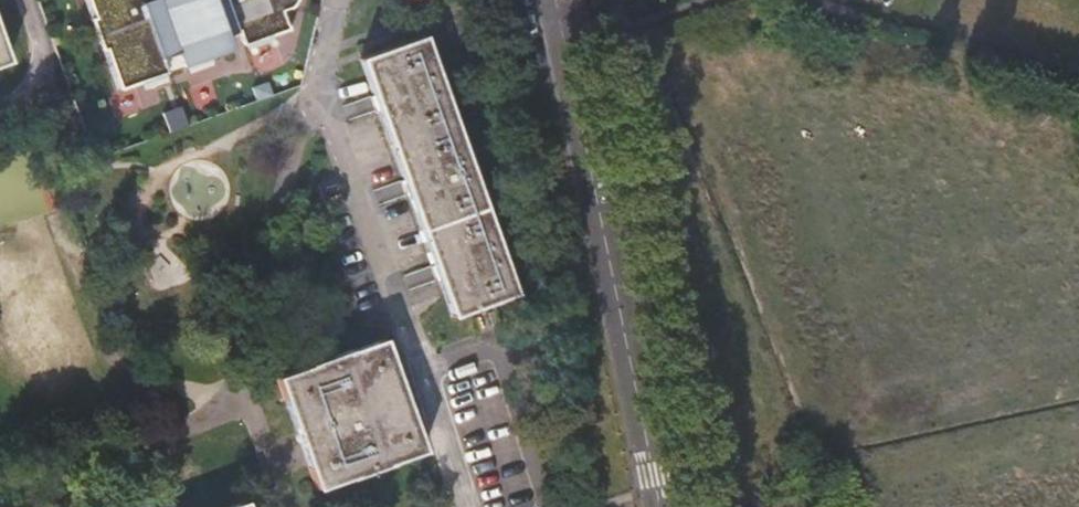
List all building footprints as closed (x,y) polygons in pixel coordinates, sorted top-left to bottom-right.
[(91,13),(87,15),(95,38),(98,48),(103,47),(117,87),(136,80),(136,79),(163,70),(158,56),(175,50),(180,64),(207,54),(208,56),(225,50),(220,35),(235,29),(240,44),(269,33),(269,35),(286,29),(285,24),(284,24),(279,9),(287,6),(287,8),(288,7),(291,3),(294,0),(87,0),(91,13)] [(447,313),(509,292),(454,136),(420,36),(359,58),(368,85),(400,178),(436,283),(447,313)] [(264,80),(247,86),(252,99),(268,93),(264,80)] [(85,142),(89,155),(105,149),(100,136),(85,142)] [(362,469),(417,449),(379,338),(271,377),(309,487),(362,469)]
